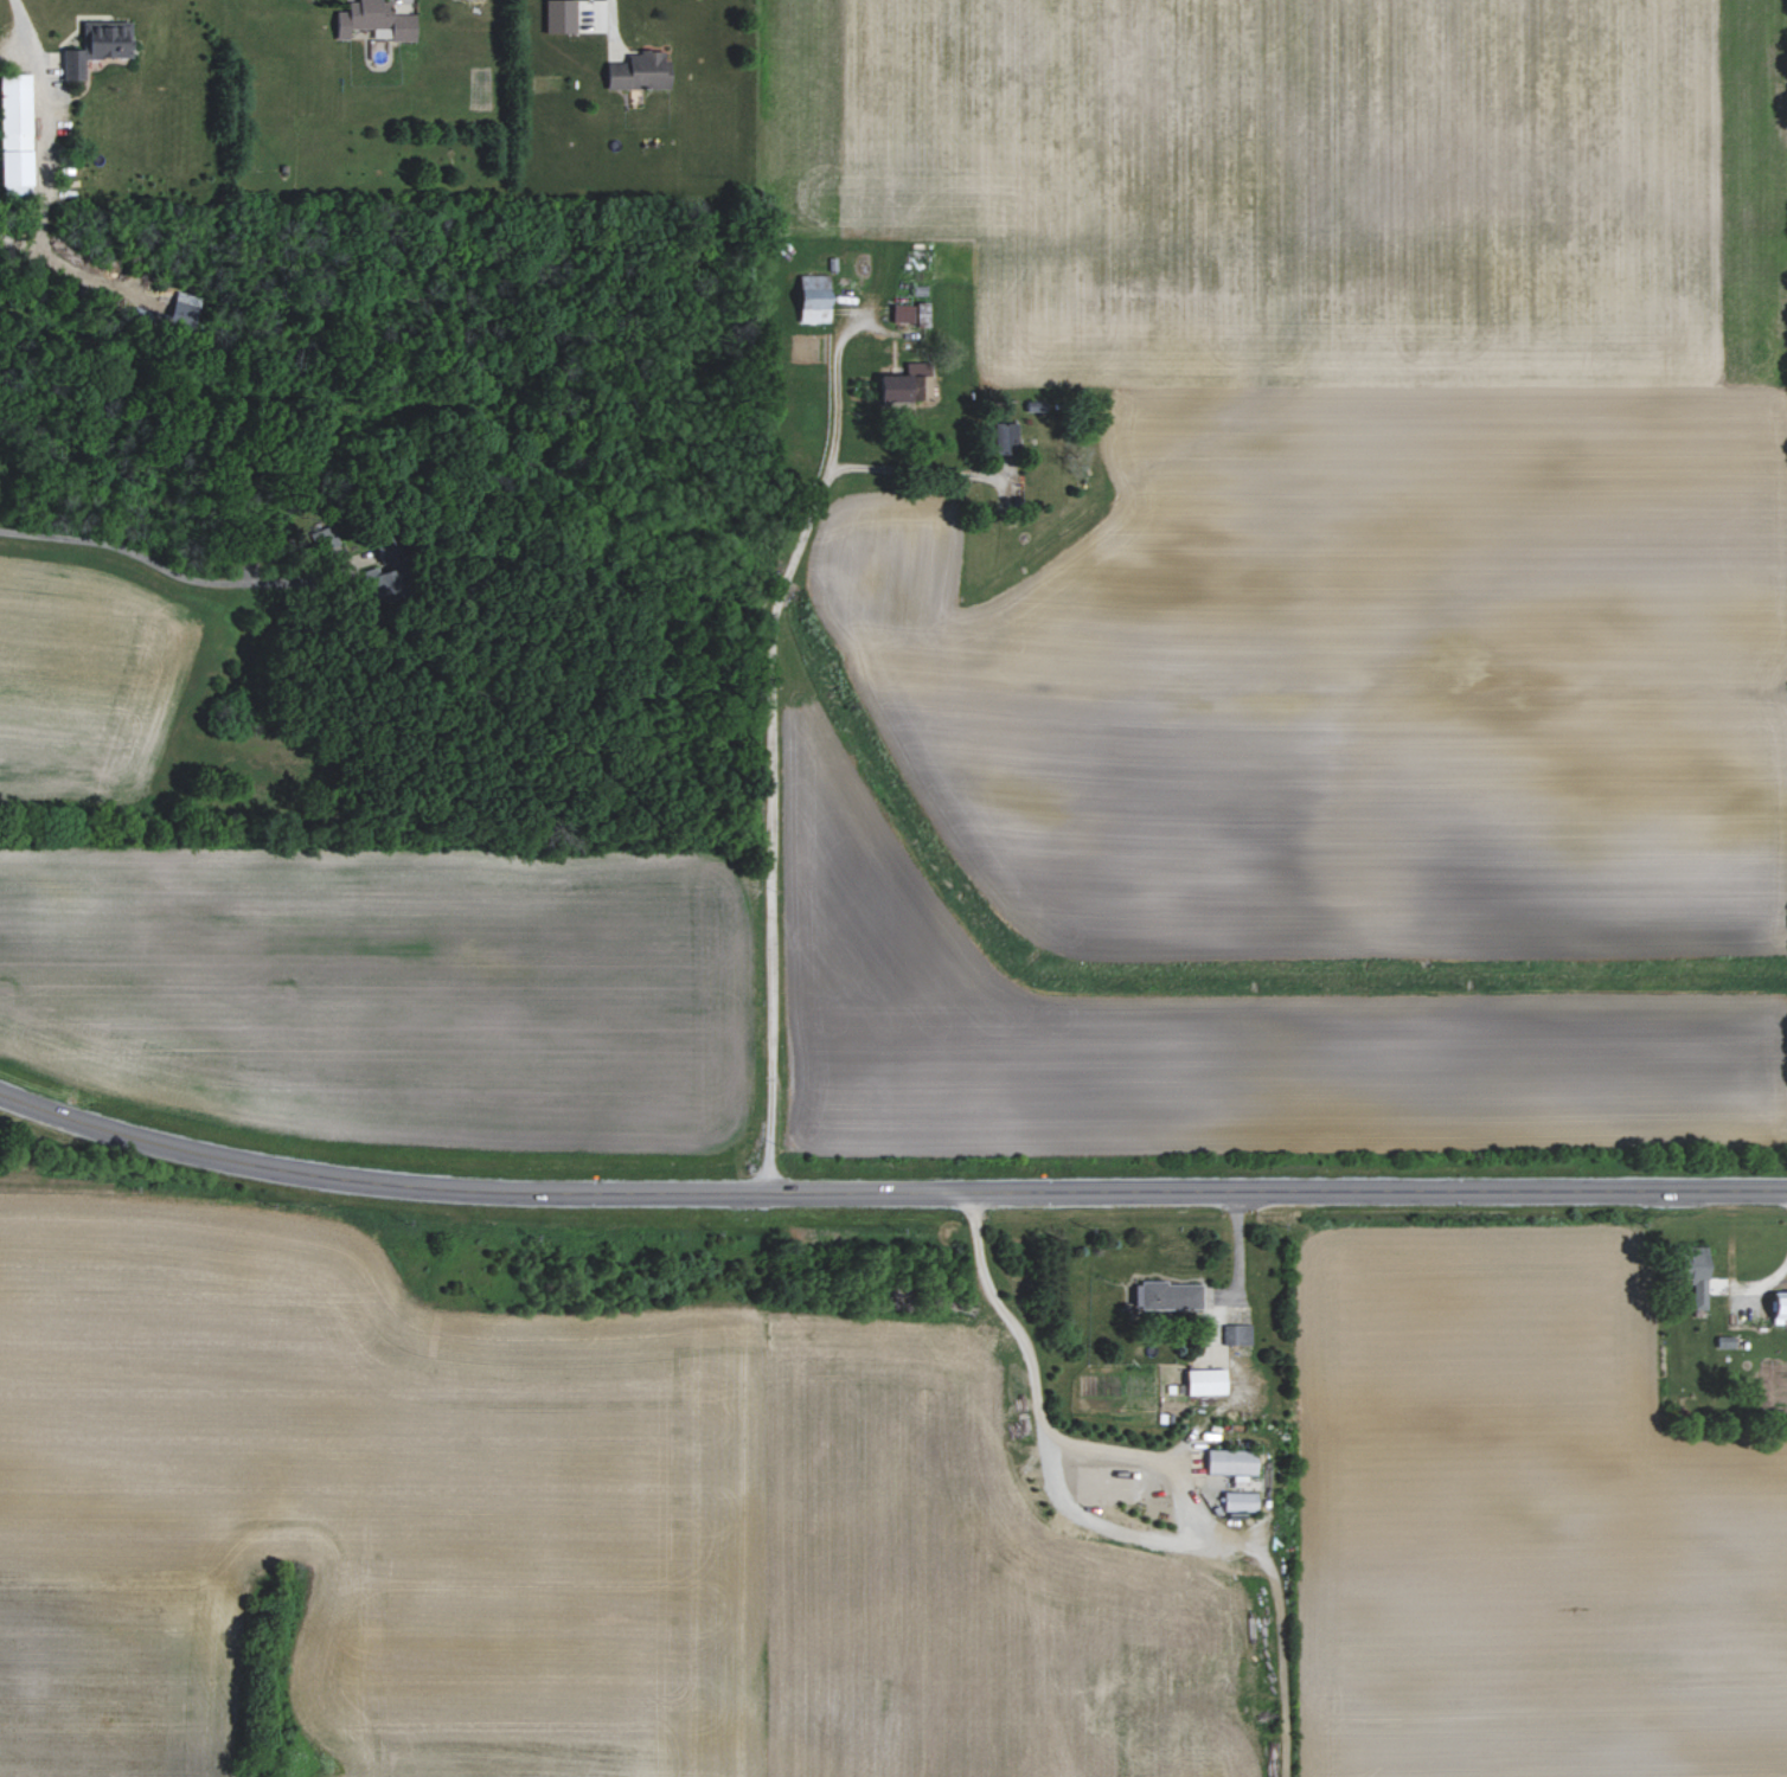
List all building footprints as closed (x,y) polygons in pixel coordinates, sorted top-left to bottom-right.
[(417,14),(392,14),(392,1),(382,1),(382,0),(359,0),(359,2),(348,2),(348,11),(336,11),(336,39),(351,39),(351,29),(373,29),(373,40),(417,40),(417,14)] [(573,0),(546,0),(545,32),(572,33),(573,0)] [(65,80),(86,79),(86,58),(133,57),(132,21),(83,22),(83,50),(64,50),(65,80)] [(609,90),(673,89),(672,61),(666,61),(666,51),(630,52),(630,63),(608,63),(609,90)] [(2,194),(34,194),(31,74),(0,75),(0,95),(2,194)] [(171,323),(196,326),(200,296),(175,293),(171,323)] [(915,306),(895,305),(894,323),(914,324),(915,306)] [(908,376),(885,375),(884,400),(932,402),(934,364),(908,363),(908,376)] [(363,572),(377,567),(378,573),(395,569),(402,595),(353,608),(346,580),(363,576),(363,572)] [(1204,1309),(1204,1283),(1137,1283),(1138,1309),(1204,1309)] [(1224,1344),(1252,1344),(1252,1325),(1224,1324),(1224,1344)] [(1229,1368),(1190,1369),(1190,1395),(1229,1394),(1229,1368)] [(1259,1475),(1259,1452),(1210,1451),(1210,1474),(1259,1475)] [(1226,1511),(1259,1510),(1259,1491),(1225,1492),(1226,1511)]
